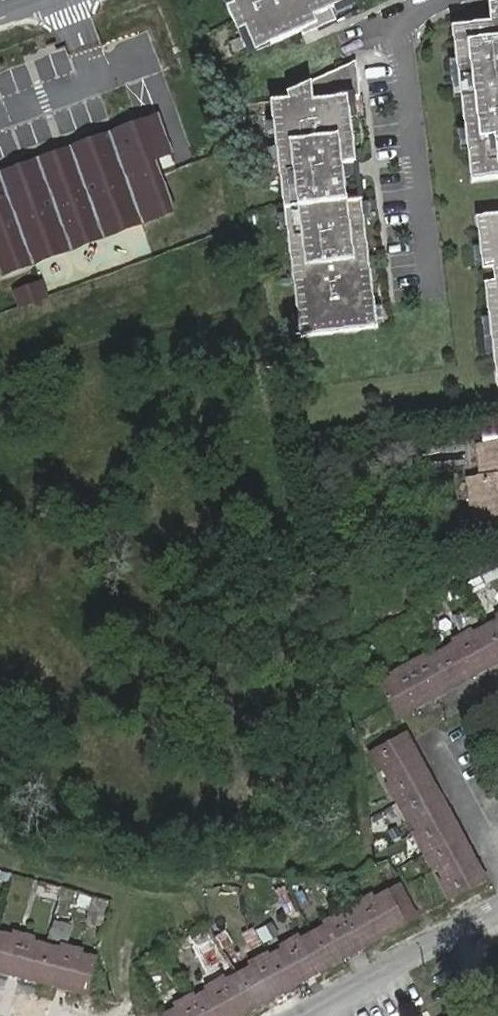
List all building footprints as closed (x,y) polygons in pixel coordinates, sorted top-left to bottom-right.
[(228,1),(220,4),(232,31),(240,27),(250,50),(295,30),(297,34),(332,18),(327,7),(342,0),(227,0),(228,1)] [(486,1),(488,20),(448,25),(468,183),(497,179),(497,0),(492,0),(486,1)] [(250,50),(240,27),(232,31),(243,54),(250,50)] [(282,98),(264,100),(294,340),(372,331),(356,199),(342,201),(338,164),(351,162),(344,97),(356,95),(351,59),(282,91),(282,98)] [(0,171),(0,279),(171,214),(151,161),(169,155),(153,113),(0,171)] [(355,164),(356,195),(365,195),(365,164),(355,164)] [(497,390),(497,215),(472,218),(479,271),(489,270),(490,284),(480,285),(493,390),(497,390)] [(484,445),(488,477),(474,478),(480,516),(497,514),(497,444),(484,445)] [(485,627),(473,634),(470,627),(452,637),(456,643),(429,658),(426,651),(409,660),(390,671),(393,677),(380,685),(397,717),(497,660),(497,613),(497,614),(485,627)] [(385,786),(405,820),(411,818),(418,831),(413,834),(434,870),(438,867),(445,878),(440,882),(450,899),(487,879),(407,732),(400,736),(367,754),(378,772),(382,768),(391,783),(385,786)] [(248,963),(250,967),(224,981),(222,978),(203,988),(205,992),(192,999),(190,996),(172,1004),(175,1009),(162,1015),(240,1015),(407,923),(405,920),(416,914),(398,886),(373,900),(371,895),(352,905),(354,910),(342,916),(338,912),(321,922),(323,927),(311,933),(298,941),(296,937),(278,947),(280,951),(268,957),(265,953),(248,963)] [(69,941),(74,924),(55,919),(51,937),(69,941)] [(87,998),(96,961),(78,956),(80,952),(60,947),(60,952),(45,948),(32,944),(33,940),(13,934),(12,939),(0,936),(0,976),(87,998)] [(215,940),(197,950),(209,972),(227,962),(215,940)]
